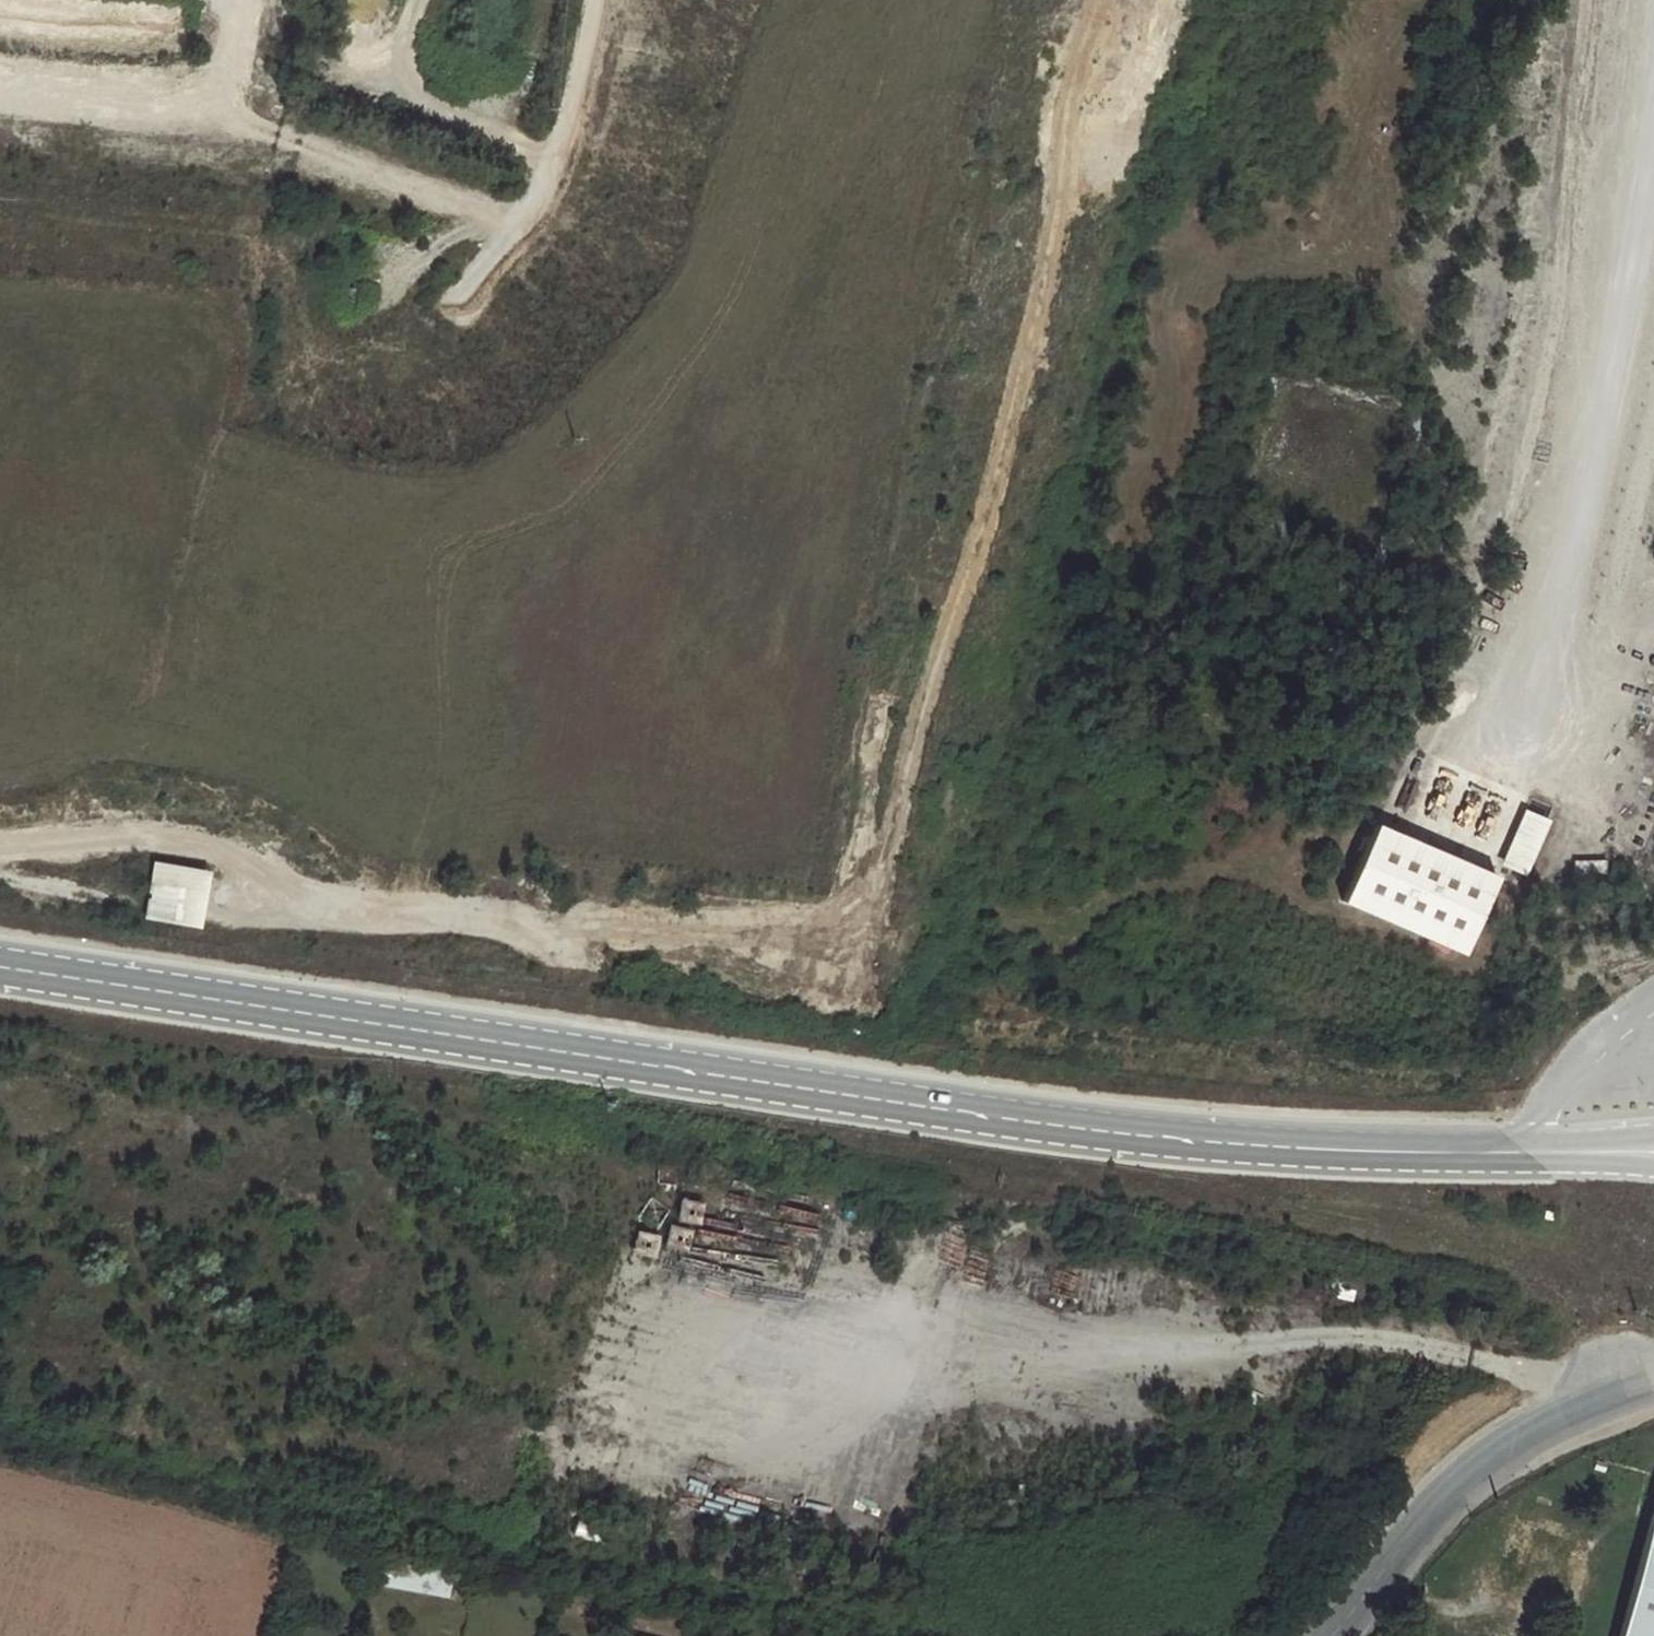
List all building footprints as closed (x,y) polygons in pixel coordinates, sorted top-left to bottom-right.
[(1523,809),(1500,866),(1528,877),(1550,820),(1523,809)] [(1496,878),(1373,825),(1342,898),(1464,951),(1496,878)] [(1606,873),(1606,861),(1574,860),(1574,873),(1606,873)] [(214,870),(154,862),(145,922),(205,930),(214,870)] [(700,1223),(702,1202),(682,1200),(679,1220),(700,1223)] [(1651,1488),(1612,1635),(1653,1635),(1653,1477),(1651,1488)] [(390,1564),(386,1586),(449,1597),(453,1575),(390,1564)] [(1535,1608),(1540,1594),(1528,1590),(1523,1604),(1535,1608)]
